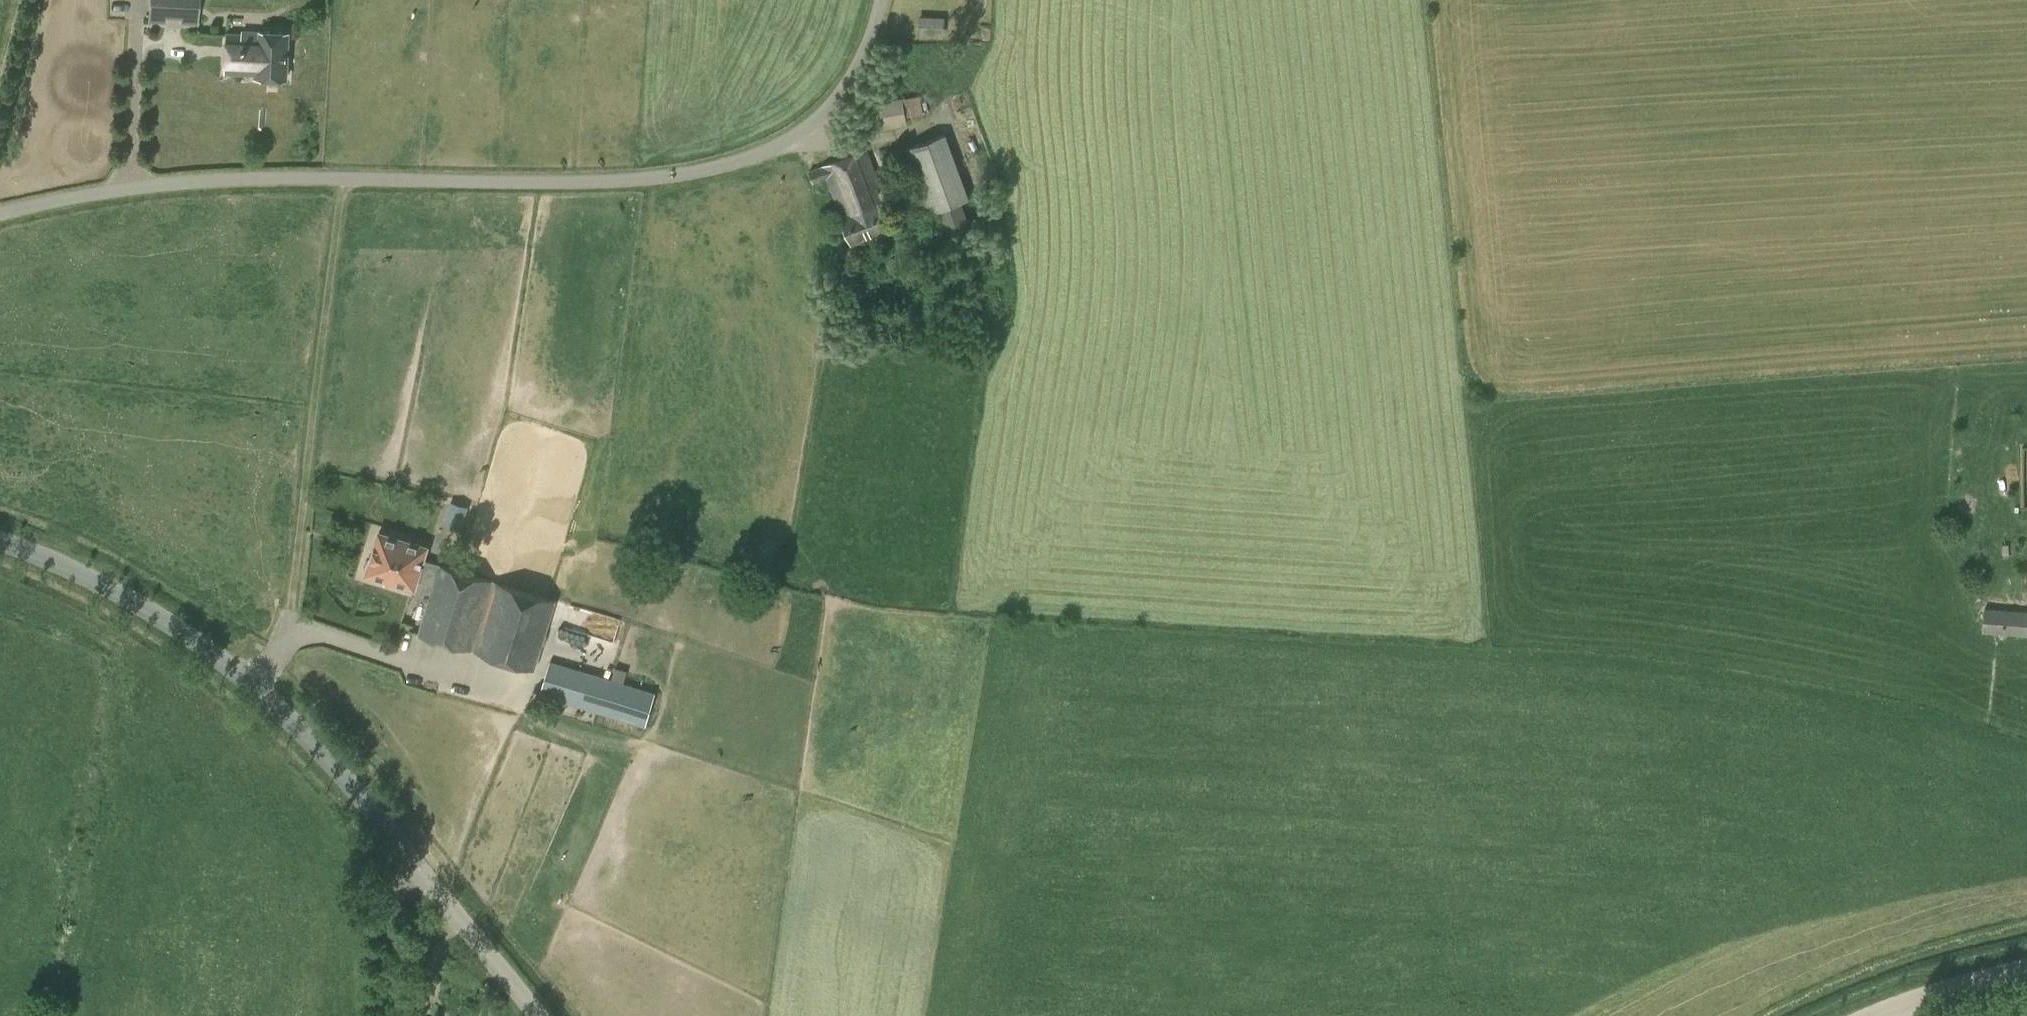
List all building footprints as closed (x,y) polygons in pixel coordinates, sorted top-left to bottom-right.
[(197,0),(150,0),(149,20),(165,20),(165,14),(181,15),(181,21),(196,22),(197,0)] [(918,17),(918,33),(944,34),(945,18),(918,17)] [(242,31),(242,35),(227,34),(226,72),(227,72),(227,71),(255,72),(255,78),(285,79),(286,58),(284,58),(285,53),(286,53),(287,32),(261,31),(261,32),(263,32),(263,37),(255,36),(255,32),(242,31)] [(920,95),(902,99),(879,103),(879,104),(872,105),(874,118),(881,116),(883,129),(907,124),(906,117),(923,114),(920,95)] [(946,134),(898,151),(915,197),(895,205),(901,222),(930,213),(942,244),(974,232),(962,202),(969,199),(946,134)] [(851,243),(888,229),(878,204),(886,200),(867,148),(822,165),(822,166),(809,171),(813,184),(826,179),(839,215),(841,215),(851,243)] [(465,524),(470,504),(452,499),(447,519),(465,524)] [(537,670),(556,600),(423,560),(426,547),(379,533),(367,573),(414,588),(416,581),(432,585),(418,634),(537,670)] [(2026,636),(2026,610),(1984,607),(1982,632),(2026,636)] [(539,695),(645,726),(656,692),(549,660),(539,695)]
